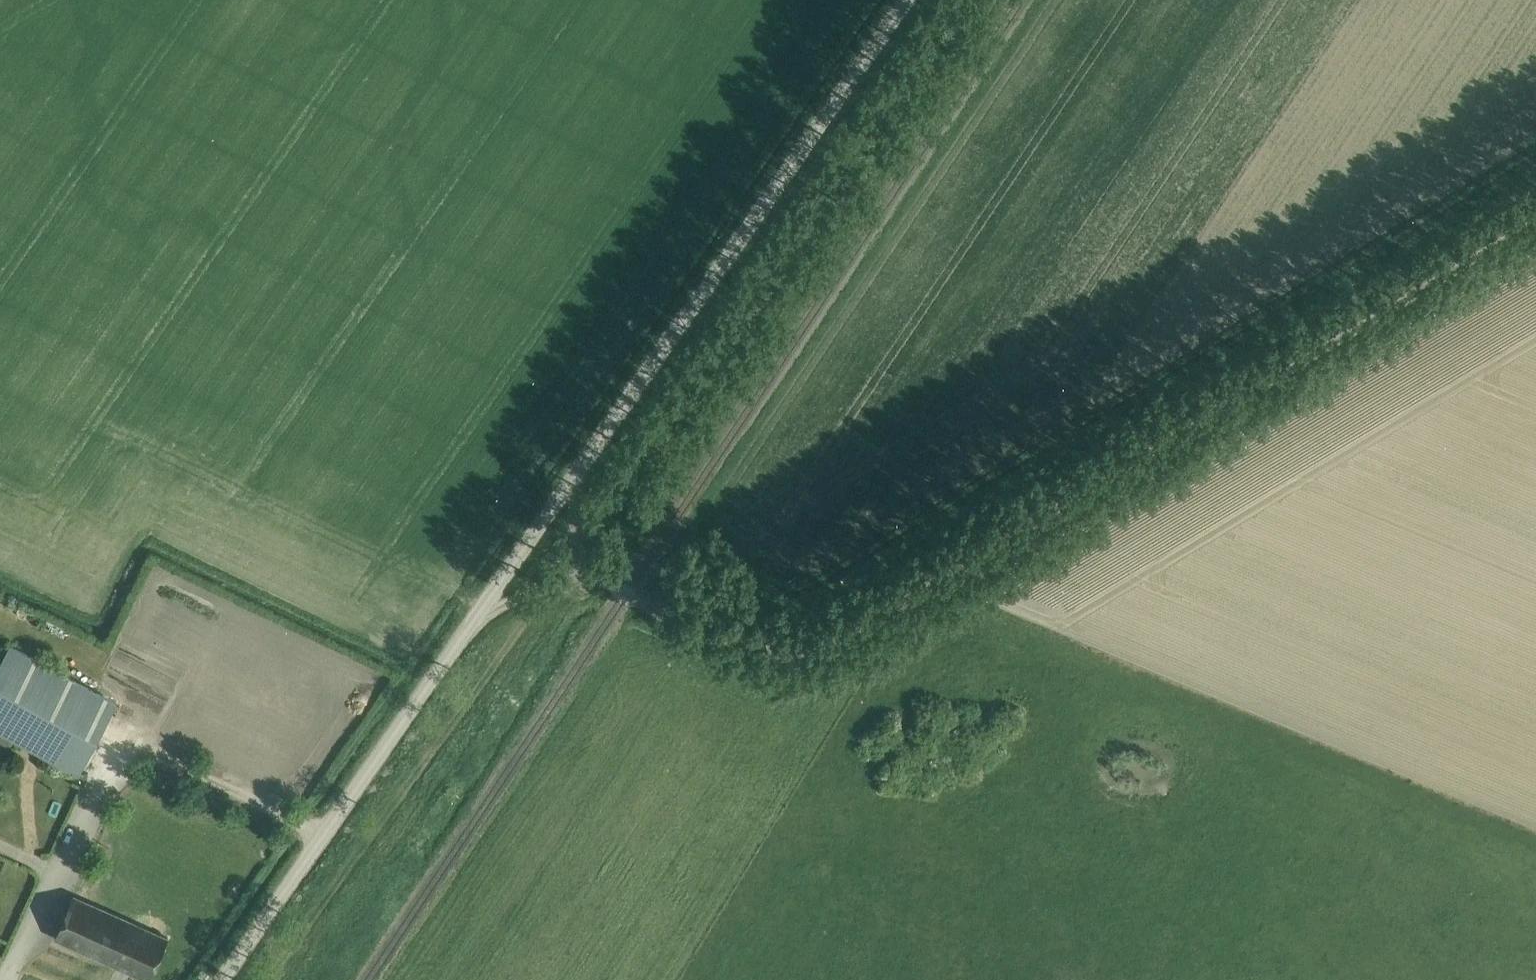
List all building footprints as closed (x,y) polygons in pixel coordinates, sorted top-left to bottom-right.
[(0,664),(0,731),(78,774),(116,703),(10,645),(0,664)] [(148,979),(150,979),(168,938),(73,896),(54,938),(148,979)]
